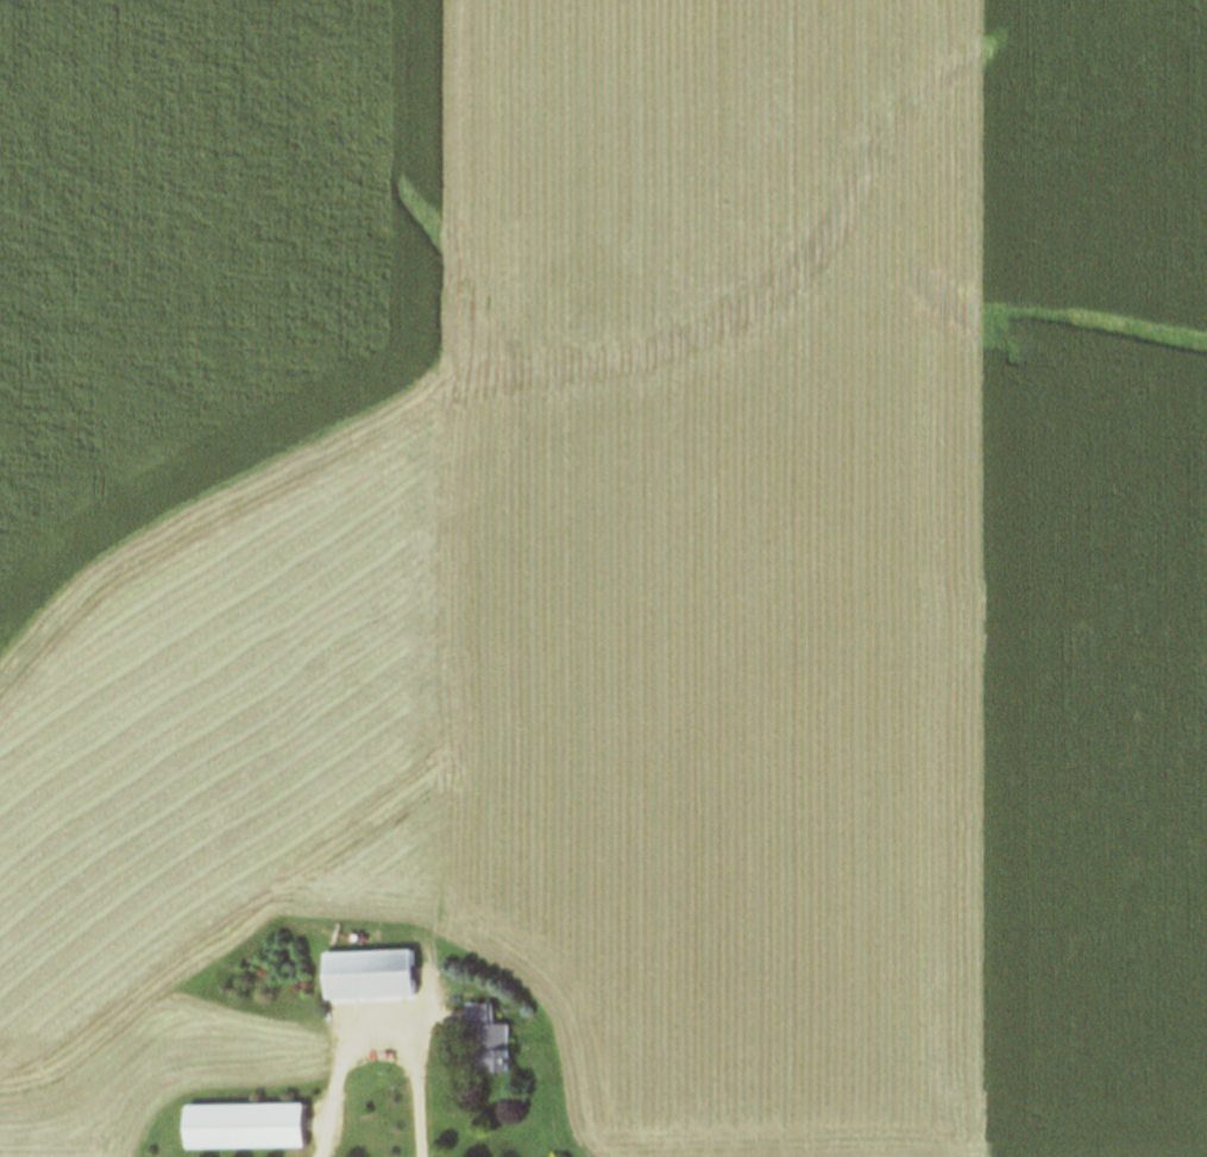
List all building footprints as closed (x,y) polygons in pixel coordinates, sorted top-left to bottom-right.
[(319,953),(319,1000),(412,998),(411,951),(319,953)] [(493,1006),(463,1006),(463,1031),(473,1032),(472,1072),(506,1073),(507,1026),(493,1026),(493,1006)] [(299,1104),(179,1106),(180,1149),(300,1147),(299,1104)]
